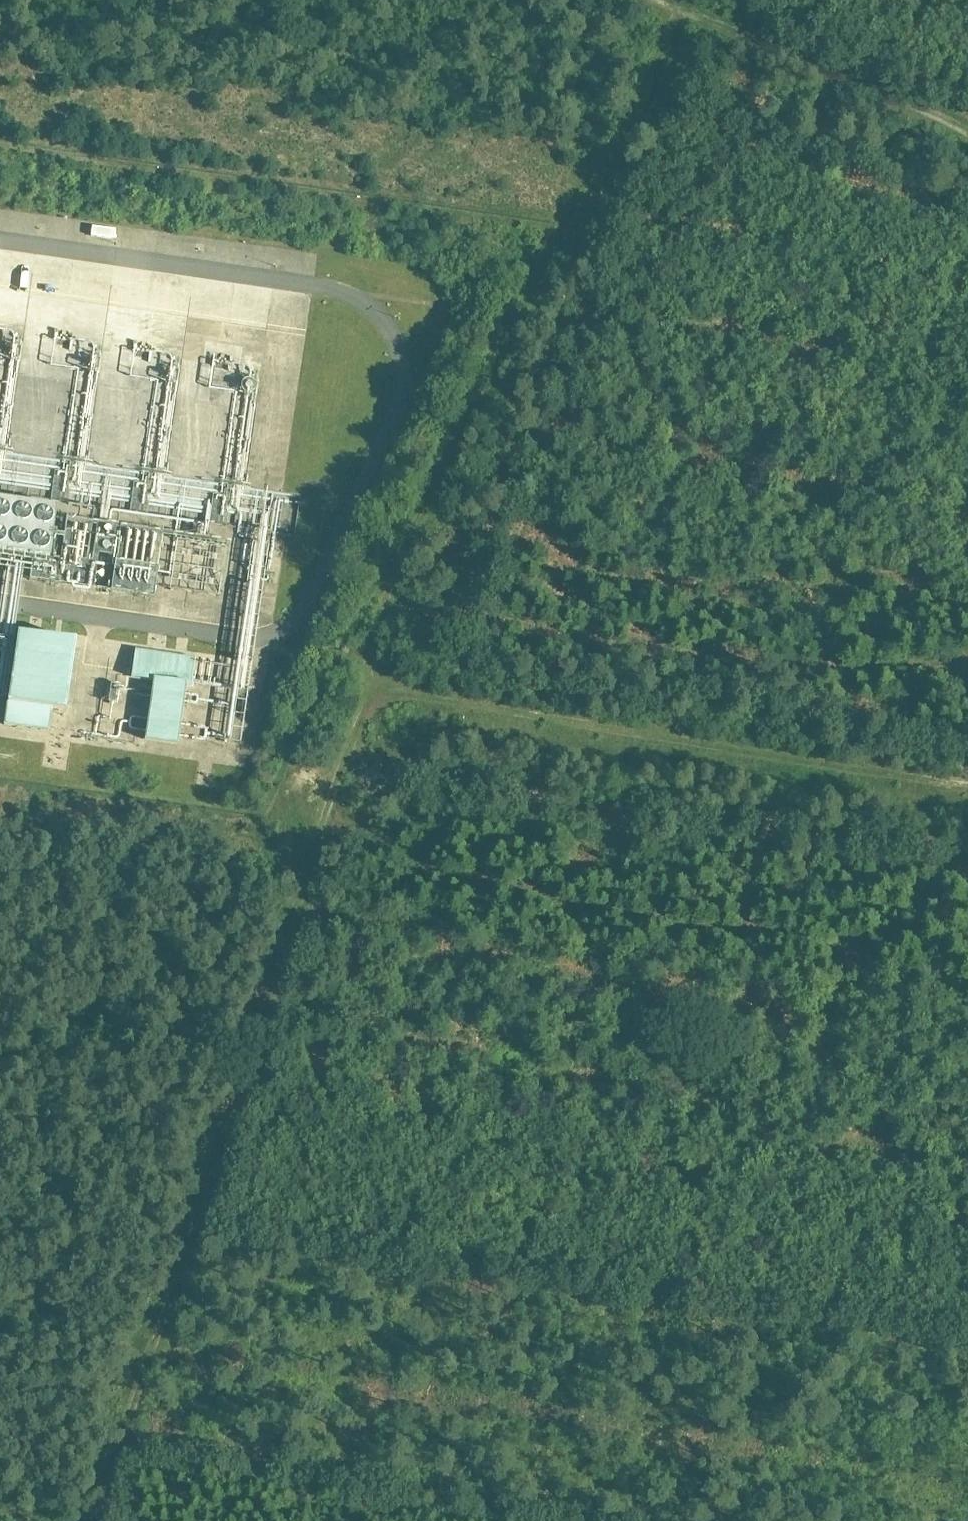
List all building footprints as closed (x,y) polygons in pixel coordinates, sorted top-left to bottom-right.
[(279,519),(311,302),(0,256),(0,477),(279,519)] [(0,527),(0,549),(59,559),(68,507),(5,496),(0,527)] [(192,521),(180,582),(234,593),(246,532),(192,521)] [(89,639),(25,630),(12,723),(76,732),(89,639)] [(196,677),(156,674),(152,737),(191,740),(196,677)]
